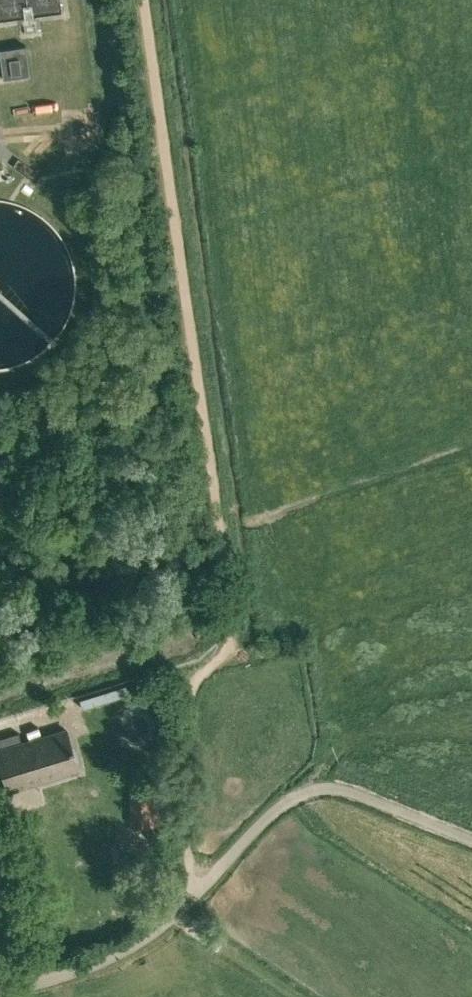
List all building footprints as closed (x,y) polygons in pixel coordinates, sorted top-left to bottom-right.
[(25,45),(0,48),(0,62),(2,79),(29,75),(25,45)] [(125,684),(79,698),(82,708),(128,693),(125,684)] [(0,737),(0,765),(8,790),(78,768),(66,729),(22,743),(18,732),(0,737)] [(163,786),(127,786),(128,826),(164,826),(163,786)]
